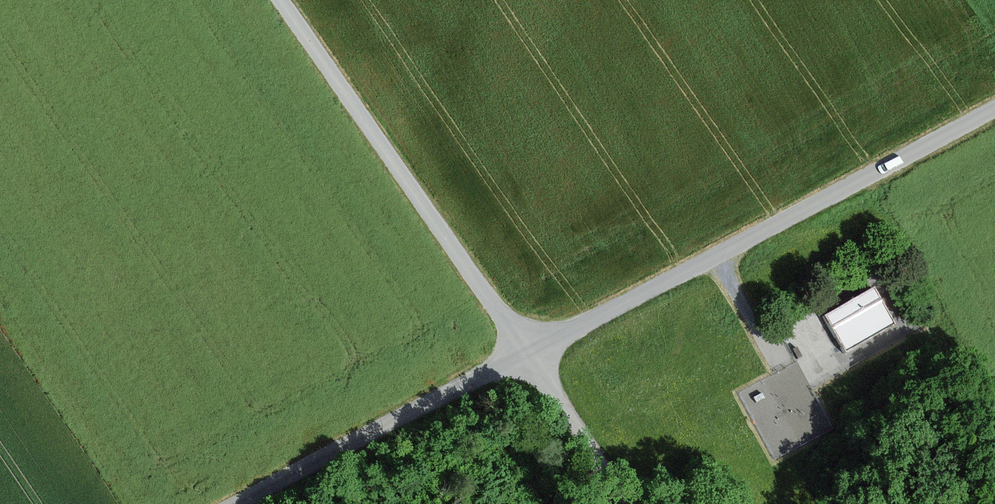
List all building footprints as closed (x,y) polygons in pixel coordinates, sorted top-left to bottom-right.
[(892,323),(872,289),(824,316),(844,351),(892,323)]
